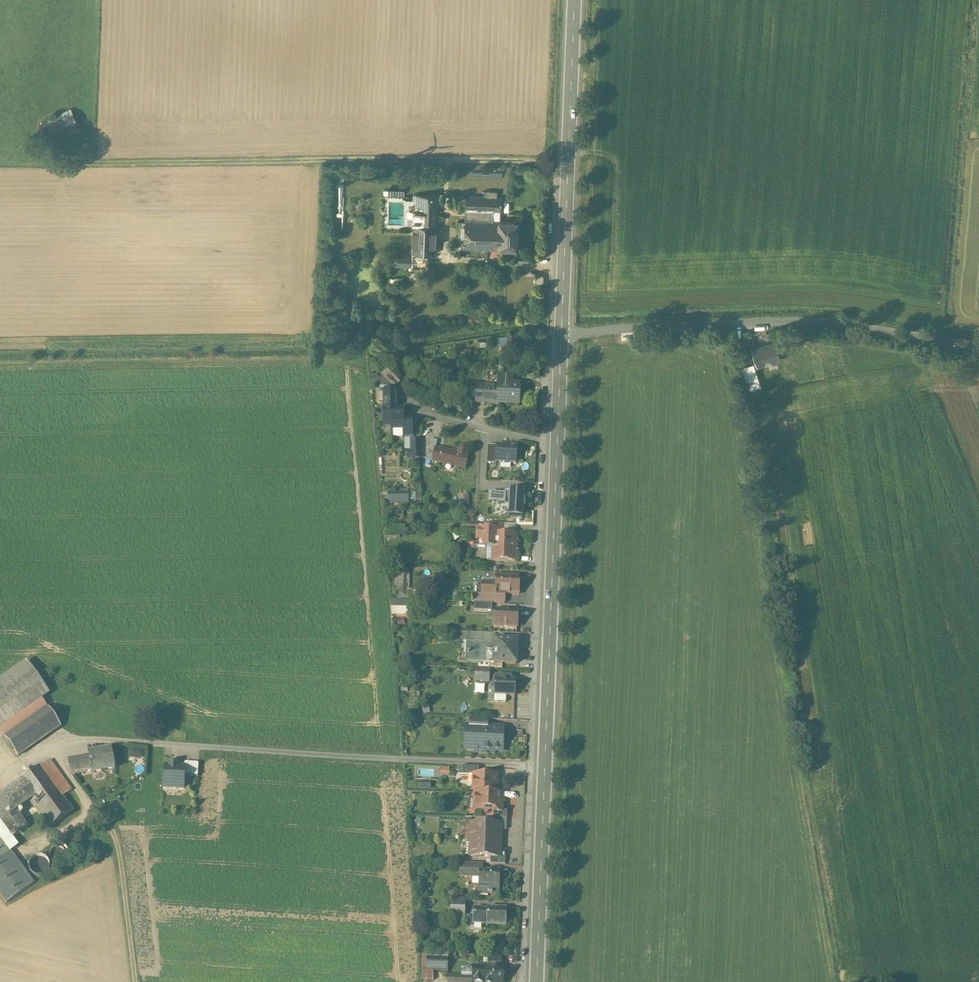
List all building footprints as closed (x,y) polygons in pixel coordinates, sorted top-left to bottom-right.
[(65,137),(83,129),(73,108),(55,116),(65,137)] [(385,188),(385,196),(405,196),(406,188),(385,188)] [(437,196),(415,195),(412,253),(428,254),(434,254),(437,196)] [(502,198),(466,196),(464,247),(497,248),(499,221),(500,221),(500,211),(502,211),(502,198)] [(500,221),(499,221),(497,248),(517,249),(518,221),(500,221)] [(428,254),(412,253),(412,267),(427,268),(428,254)] [(410,258),(398,257),(398,266),(410,267),(410,258)] [(776,343),(754,350),(759,366),(781,358),(776,343)] [(756,364),(746,366),(750,380),(760,377),(756,364)] [(400,382),(387,368),(381,374),(394,388),(400,382)] [(498,375),(498,387),(513,387),(513,376),(498,375)] [(498,387),(476,387),(476,403),(497,404),(498,387)] [(513,387),(498,387),(497,404),(497,405),(517,405),(518,387),(513,387)] [(396,391),(384,391),(384,408),(397,408),(396,391)] [(411,418),(402,418),(402,408),(397,408),(384,408),(384,425),(392,424),(393,436),(403,436),(403,434),(411,434),(411,418)] [(437,440),(430,439),(426,459),(432,460),(435,448),(437,440)] [(420,457),(420,441),(412,441),(412,451),(408,451),(408,458),(420,457)] [(496,444),(495,463),(517,464),(518,446),(496,444)] [(435,448),(432,460),(466,468),(468,456),(467,455),(468,450),(459,448),(458,453),(435,448)] [(508,516),(522,517),(524,491),(510,490),(508,516)] [(407,493),(389,494),(389,497),(381,498),(381,502),(407,502),(407,493)] [(470,494),(461,494),(461,504),(469,504),(470,494)] [(503,525),(486,524),(486,530),(485,535),(494,535),(494,534),(503,535),(503,525)] [(486,530),(478,530),(477,547),(493,548),(494,535),(485,535),(486,530)] [(503,535),(494,534),(494,535),(493,548),(493,561),(515,562),(516,535),(503,535)] [(395,597),(408,597),(408,575),(396,575),(395,597)] [(520,577),(496,576),(496,584),(496,594),(505,594),(519,595),(520,577)] [(496,584),(483,584),(482,587),(477,587),(475,587),(475,595),(474,603),(492,603),(505,604),(505,594),(496,594),(496,584)] [(408,600),(391,599),(392,615),(407,615),(408,600)] [(492,603),(475,603),(475,610),(492,611),(492,603)] [(518,611),(496,610),(495,627),(518,628),(518,611)] [(474,633),(456,632),(455,642),(469,643),(474,643),(474,633)] [(517,641),(495,640),(495,644),(494,663),(516,664),(517,641)] [(474,643),(469,643),(468,662),(494,663),(495,644),(474,643)] [(405,654),(398,655),(399,665),(406,664),(405,654)] [(0,681),(0,728),(41,699),(49,694),(27,662),(0,681)] [(422,669),(410,669),(410,677),(415,677),(415,674),(422,675),(422,669)] [(513,677),(495,676),(494,702),(505,702),(505,696),(515,696),(516,680),(513,680),(513,677)] [(0,728),(0,731),(4,737),(47,707),(41,699),(0,728)] [(47,707),(4,737),(18,757),(61,727),(47,707)] [(488,719),(470,719),(470,728),(474,728),(474,727),(488,728),(488,719)] [(488,728),(474,727),(474,728),(473,747),(476,747),(476,753),(486,753),(486,751),(490,751),(492,754),(495,751),(499,751),(499,745),(503,745),(503,729),(488,728)] [(130,757),(146,758),(146,749),(131,748),(130,757)] [(90,759),(69,762),(70,769),(69,769),(69,770),(70,770),(71,775),(92,771),(92,773),(115,769),(112,751),(89,754),(90,759)] [(50,760),(18,783),(31,801),(50,828),(73,811),(63,797),(72,790),(50,760)] [(199,764),(185,763),(184,768),(185,768),(185,776),(198,777),(199,764)] [(184,768),(165,766),(164,787),(184,789),(185,776),(185,768),(184,768)] [(479,768),(460,767),(459,776),(469,776),(474,776),(479,776),(479,768)] [(479,776),(474,776),(474,784),(473,793),(476,793),(496,794),(496,793),(497,776),(479,776)] [(31,801),(18,783),(4,793),(17,811),(31,801)] [(4,793),(0,796),(0,819),(14,838),(29,827),(17,811),(4,793)] [(496,794),(476,793),(476,795),(473,797),(476,800),(476,804),(481,804),(480,811),(483,811),(486,814),(489,811),(494,812),(502,812),(502,811),(502,806),(500,804),(500,794),(496,793),(496,794)] [(507,819),(493,818),(492,818),(492,825),(501,825),(500,830),(507,830),(507,819)] [(0,819),(0,836),(11,852),(19,846),(14,838),(0,819)] [(492,825),(472,824),(471,841),(500,842),(500,830),(501,825),(492,825)] [(11,908),(38,889),(11,852),(0,836),(0,893),(11,908)] [(500,842),(471,841),(471,857),(491,858),(499,858),(499,853),(500,842)] [(62,848),(60,847),(58,847),(56,847),(55,848),(53,848),(52,850),(51,851),(50,853),(50,854),(50,855),(50,857),(50,858),(51,860),(52,861),(53,862),(55,863),(56,863),(58,864),(60,863),(62,863),(63,862),(64,861),(65,859),(66,858),(66,857),(66,856),(66,855),(66,853),(66,852),(65,851),(64,849),(63,848),(62,848)] [(506,853),(499,853),(499,858),(491,858),(490,864),(505,865),(506,853)] [(43,856),(39,856),(36,856),(34,857),(33,858),(32,860),(30,861),(30,863),(29,864),(29,866),(29,868),(30,870),(31,872),(32,873),(33,875),(35,875),(36,876),(38,876),(40,877),(42,876),(44,876),(45,875),(46,874),(47,873),(48,872),(49,870),(50,869),(50,867),(50,866),(50,865),(49,863),(49,862),(48,860),(47,859),(46,858),(44,857),(43,856)] [(483,864),(473,864),(473,871),(472,877),(480,877),(480,871),(482,871),(483,864)] [(482,871),(480,871),(480,877),(479,894),(479,897),(488,897),(488,895),(492,895),(492,894),(499,894),(500,872),(482,871)] [(468,900),(451,899),(451,916),(464,916),(465,900),(468,900)] [(506,909),(488,908),(488,909),(487,924),(487,925),(505,926),(506,909)] [(488,909),(474,909),(474,924),(487,924),(488,909)] [(449,959),(428,959),(428,970),(448,971),(449,959)] [(474,967),(474,976),(474,981),(503,981),(504,968),(474,967)]
